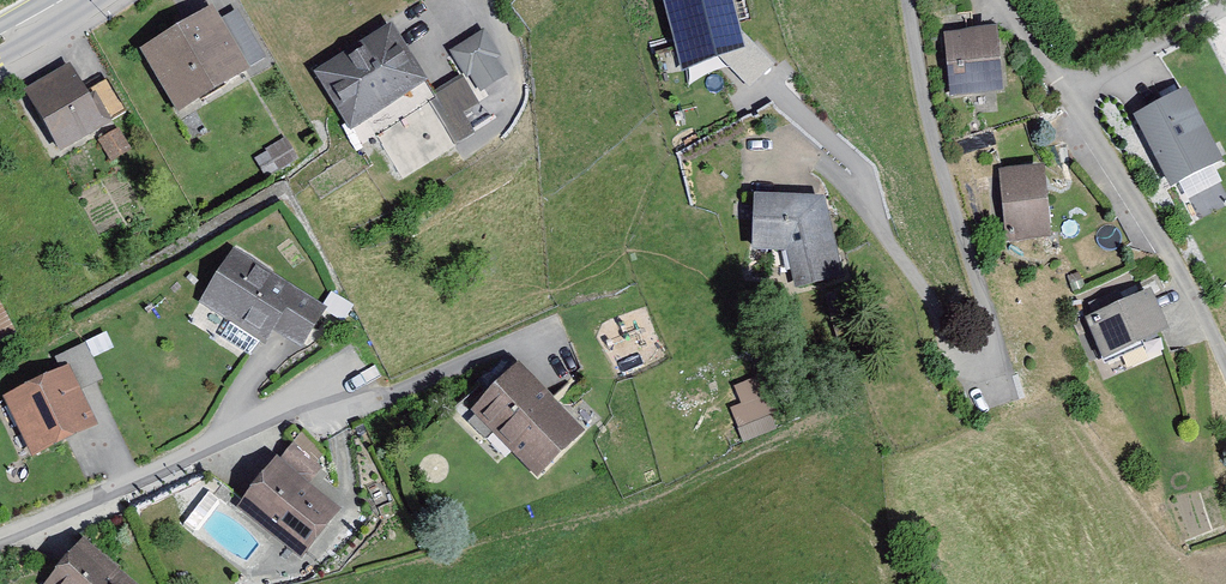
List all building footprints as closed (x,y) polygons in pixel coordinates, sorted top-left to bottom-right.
[(685,69),(751,50),(736,0),(664,0),(685,69)] [(244,71),(211,16),(148,53),(181,108),(244,71)] [(997,90),(992,38),(947,42),(952,95),(997,90)] [(419,86),(391,40),(326,80),(354,126),(419,86)] [(498,61),(486,42),(460,58),(472,78),(476,76),(483,86),(500,76),(493,64),(498,61)] [(84,95),(71,73),(32,96),(64,151),(108,125),(105,119),(119,111),(103,84),(84,95)] [(475,106),(464,86),(437,102),(449,122),(475,106)] [(1133,116),(1172,191),(1225,163),(1225,159),(1188,87),(1133,116)] [(128,154),(119,138),(103,148),(113,164),(128,154)] [(294,165),(283,145),(253,163),(264,182),(294,165)] [(1049,231),(1044,173),(1003,176),(1007,234),(1049,231)] [(839,279),(823,200),(756,198),(755,248),(785,249),(793,289),(839,279)] [(319,313),(234,259),(206,303),(232,319),(222,334),(253,354),(273,324),(301,342),(319,313)] [(356,308),(336,296),(325,317),(346,327),(356,308)] [(1166,338),(1150,301),(1096,324),(1112,361),(1166,338)] [(54,364),(60,376),(13,398),(37,449),(93,422),(76,386),(93,378),(80,351),(54,364)] [(576,429),(518,374),(479,415),(537,470),(576,429)] [(764,384),(734,393),(740,411),(732,413),(738,434),(776,421),(764,384)] [(333,512),(279,467),(244,510),(299,555),(333,512)] [(83,548),(52,583),(125,583),(83,548)]
